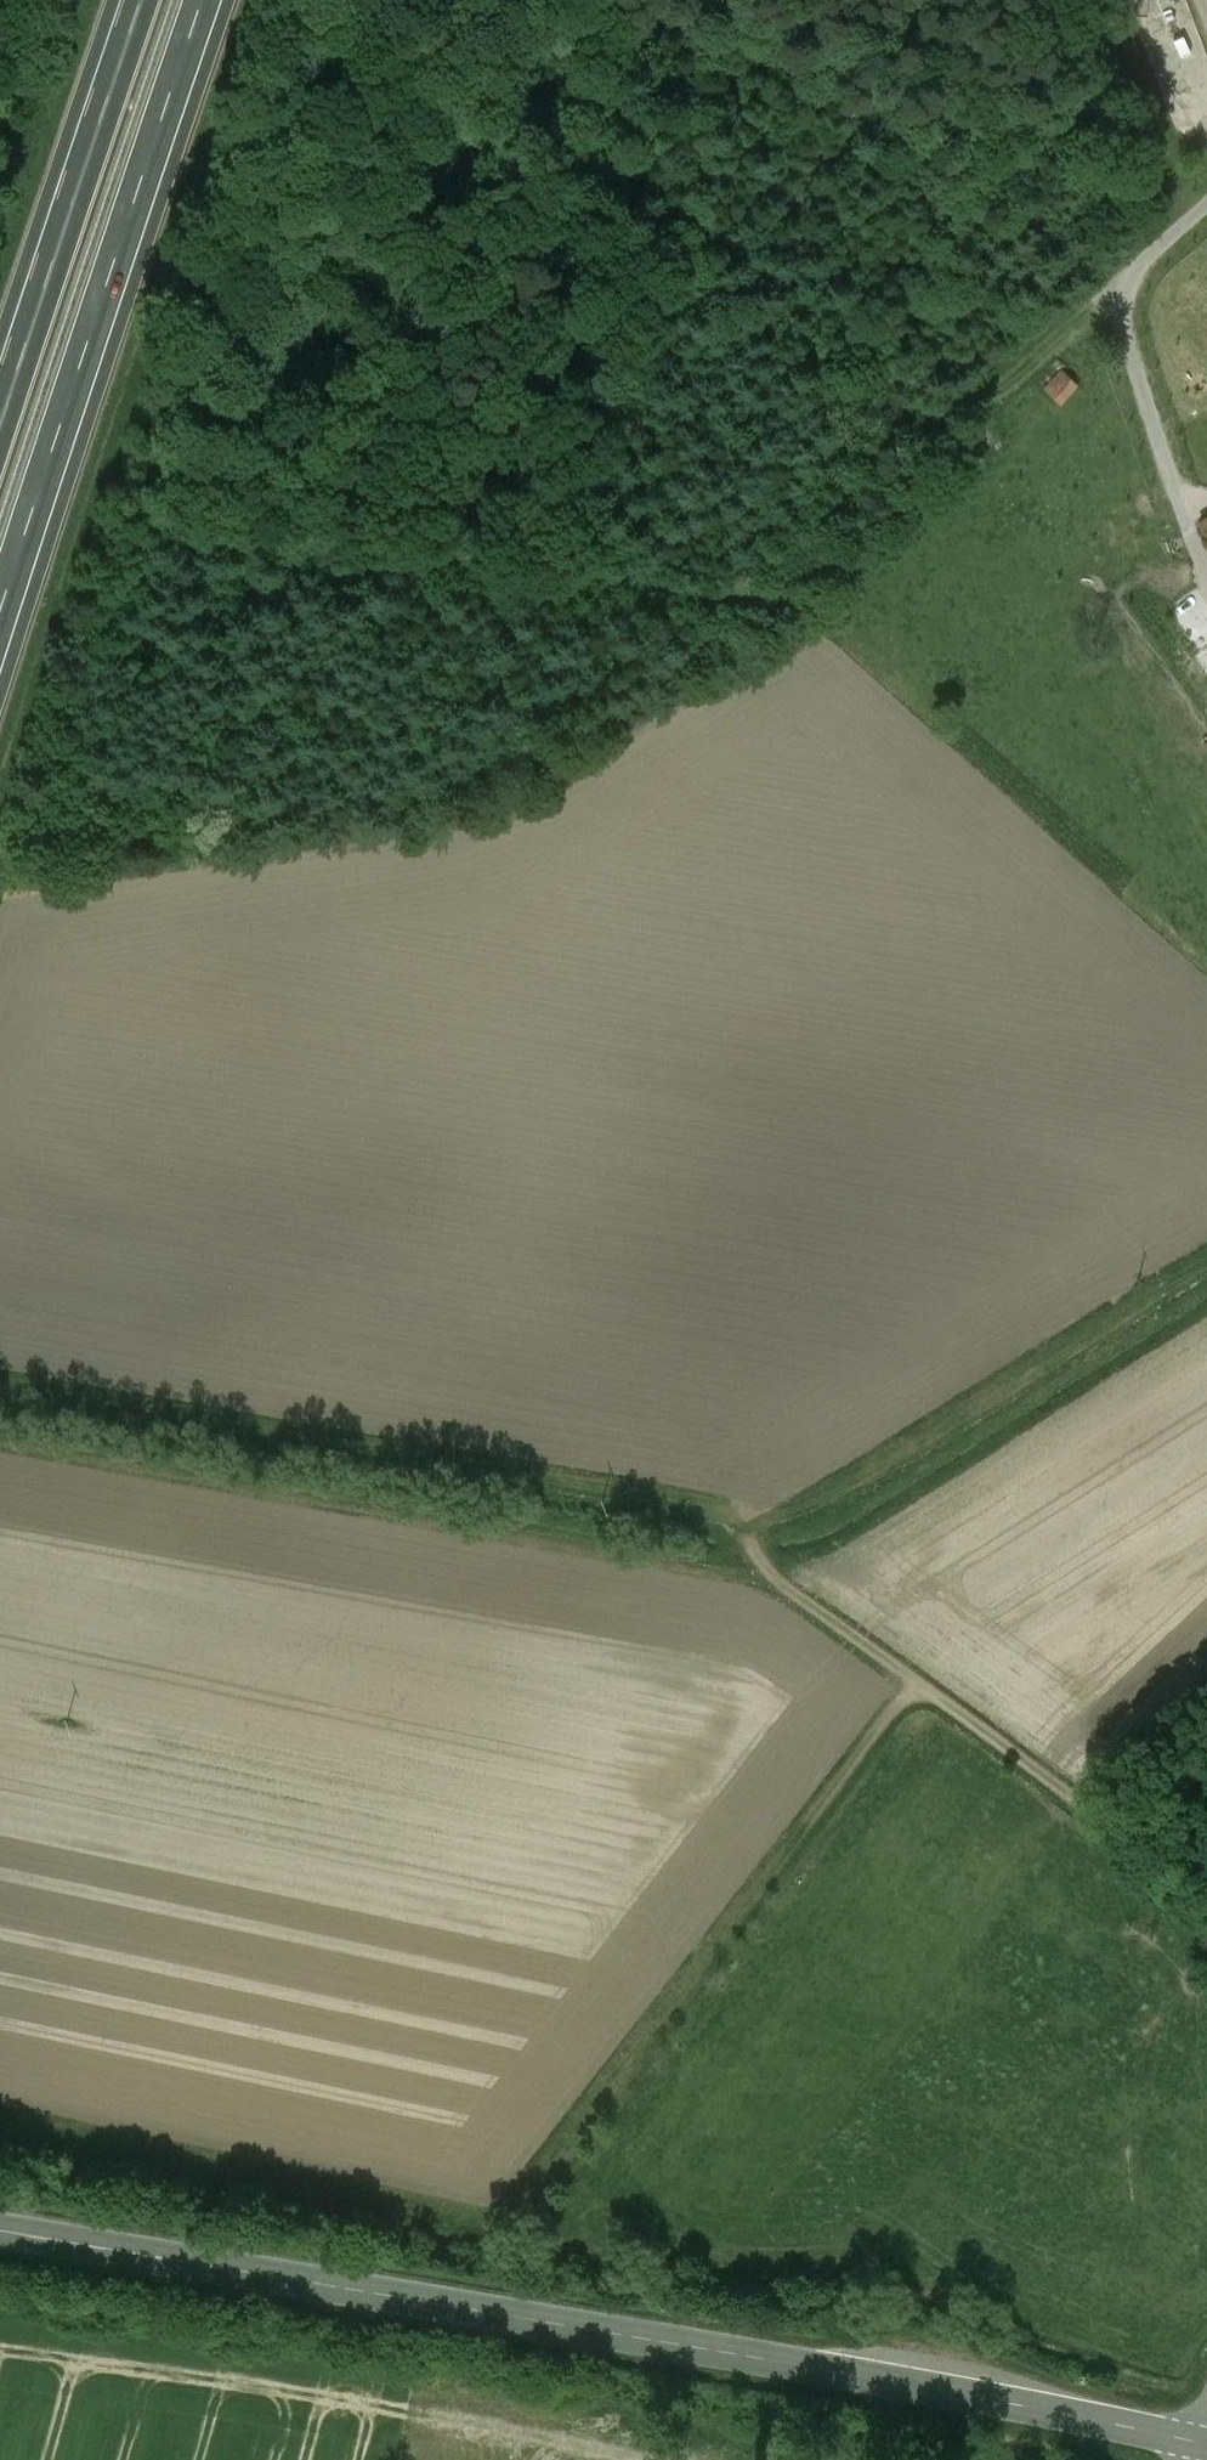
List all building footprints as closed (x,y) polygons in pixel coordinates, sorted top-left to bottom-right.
[(1047,388),(1067,405),(1086,383),(1066,366),(1047,388)] [(1198,527),(1206,539),(1206,520),(1198,527)]
